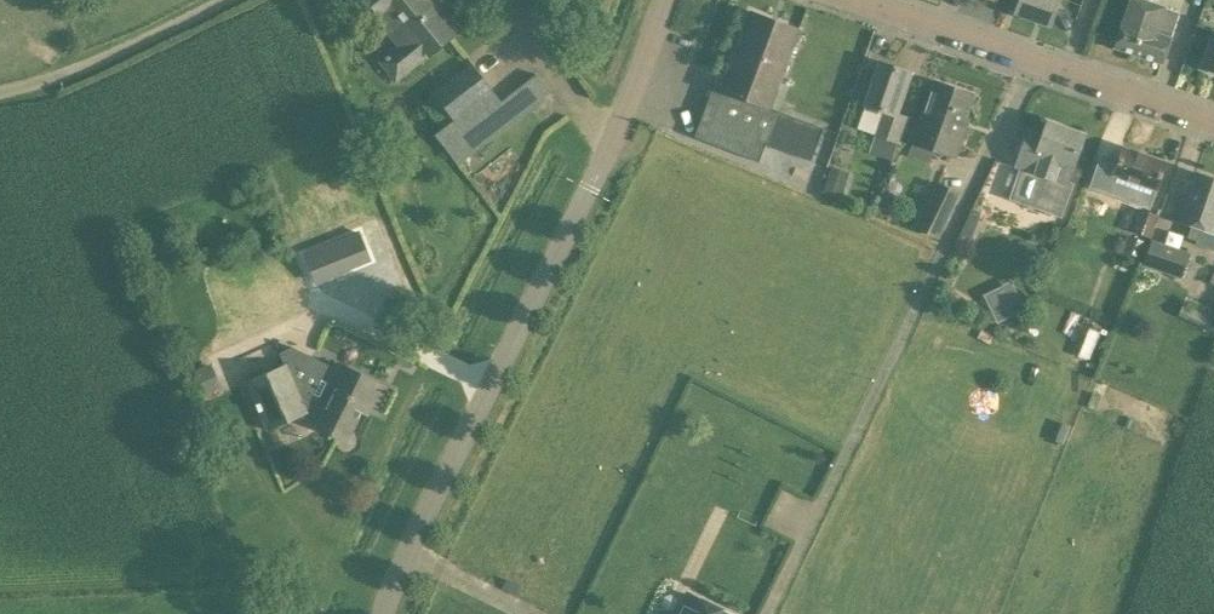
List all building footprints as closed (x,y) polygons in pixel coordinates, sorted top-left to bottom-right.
[(398,46),(378,62),(395,82),(414,67),(462,30),(436,1),(438,0),(363,0),(398,46)] [(1058,0),(1018,0),(1013,14),(1049,26),(1058,0)] [(1171,39),(1180,14),(1140,0),(1130,0),(1113,48),(1162,65),(1171,39)] [(713,88),(695,137),(758,161),(765,143),(810,161),(822,129),(769,109),(798,31),(749,14),(726,77),(721,91),(713,88)] [(1212,33),(1201,67),(1213,72),(1213,33),(1212,33)] [(501,102),(472,62),(432,93),(453,121),(434,135),(457,165),(549,92),(536,75),(501,102)] [(880,63),(865,105),(857,129),(900,144),(910,116),(897,112),(910,73),(880,63)] [(935,82),(921,122),(916,120),(909,141),(954,157),(965,126),(961,124),(972,95),(935,82)] [(1084,135),(1046,121),(1041,135),(1028,131),(1015,166),(1066,185),(1084,135)] [(1123,147),(1113,174),(1106,193),(1123,198),(1129,180),(1155,189),(1165,162),(1123,147)] [(1191,225),(1187,237),(1196,240),(1195,243),(1213,250),(1213,233),(1213,229),(1213,179),(1196,173),(1179,221),(1191,225)] [(914,227),(937,238),(960,193),(937,181),(914,227)] [(1130,231),(1150,238),(1161,209),(1141,202),(1130,231)] [(358,229),(301,252),(314,283),(370,261),(358,229)] [(1142,264),(1181,277),(1189,253),(1151,240),(1142,264)] [(1014,279),(986,291),(996,315),(1024,303),(1014,279)] [(1175,324),(1191,332),(1195,323),(1203,327),(1199,335),(1208,339),(1211,330),(1213,332),(1213,331),(1213,306),(1212,305),(1208,314),(1182,302),(1176,316),(1179,317),(1175,324)] [(338,364),(336,368),(293,347),(279,353),(284,363),(245,382),(266,430),(302,417),(314,423),(313,425),(348,439),(363,402),(372,406),(378,392),(373,388),(376,379),(338,364)] [(193,372),(203,395),(221,387),(210,364),(193,372)] [(678,613),(728,613),(688,595),(678,613)]
